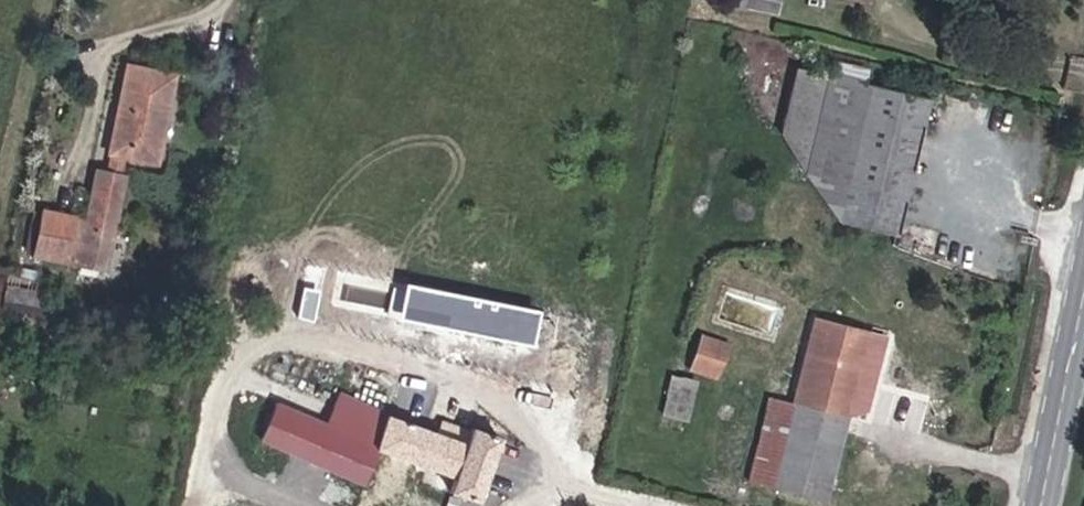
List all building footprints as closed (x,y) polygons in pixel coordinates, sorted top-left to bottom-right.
[(916,75),(857,62),(826,194),(882,208),(916,75)] [(102,157),(152,167),(170,80),(120,70),(102,157)] [(60,262),(68,217),(45,213),(37,258),(60,262)] [(8,303),(27,307),(31,290),(13,285),(8,303)] [(800,299),(791,335),(846,350),(856,314),(800,299)] [(846,350),(866,355),(875,319),(856,314),(846,350)] [(725,463),(755,472),(791,335),(760,327),(725,463)] [(700,330),(691,368),(722,376),(732,338),(700,330)] [(755,472),(811,488),(832,403),(846,350),(791,335),(755,472)] [(853,409),(866,355),(846,350),(832,403),(853,409)] [(414,427),(335,394),(322,428),(276,408),(260,448),(362,490),(376,453),(414,467),(446,478),(441,491),(480,505),(503,439),(472,428),(469,436),(418,416),(414,427)] [(400,505),(414,467),(376,453),(362,490),(400,505)]
